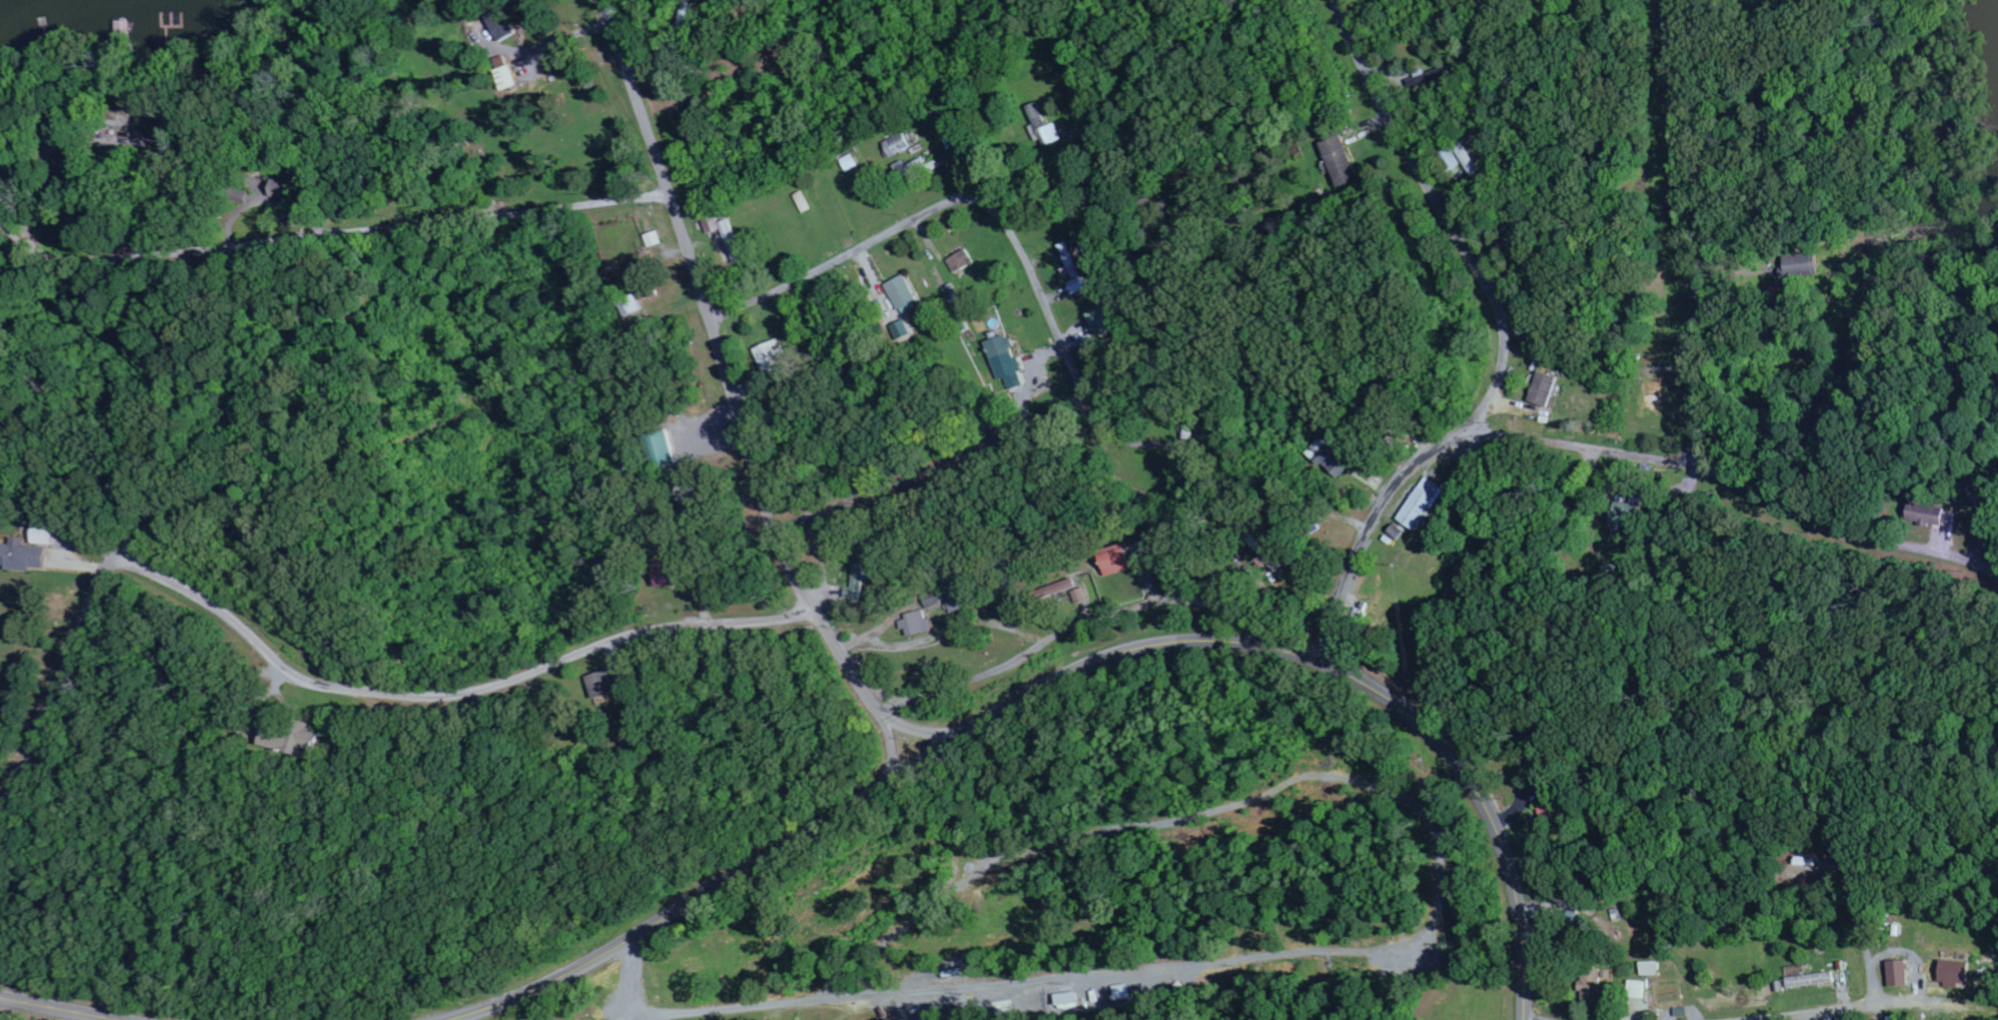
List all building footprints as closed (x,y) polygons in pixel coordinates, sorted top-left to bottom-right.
[(514,34),(502,8),(485,16),(497,43),(514,34)] [(492,71),(499,92),(514,87),(504,56),(492,60),(496,70),(492,71)] [(1409,81),(1411,89),(1454,76),(1451,65),(1417,75),(1418,78),(1409,81)] [(1056,123),(1047,127),(1037,103),(1027,107),(1038,130),(1042,128),(1050,145),(1063,140),(1056,123)] [(912,151),(908,135),(885,141),(889,157),(912,151)] [(1321,143),(1333,182),(1356,175),(1343,136),(1321,143)] [(1473,147),(1468,149),(1464,141),(1457,144),(1471,177),(1483,172),(1473,147)] [(1463,165),(1453,147),(1441,154),(1450,171),(1463,165)] [(811,209),(802,191),(793,196),(802,214),(811,209)] [(648,248),(662,244),(658,231),(644,235),(648,248)] [(1074,279),(1081,276),(1069,241),(1060,245),(1068,267),(1062,269),(1065,277),(1072,274),(1074,279)] [(948,260),(956,274),(974,264),(967,250),(948,260)] [(1074,296),(1092,287),(1085,274),(1067,284),(1074,296)] [(919,308),(906,275),(886,284),(899,316),(919,308)] [(627,317),(643,309),(635,294),(619,302),(627,317)] [(1117,329),(1110,305),(1089,311),(1096,335),(1117,329)] [(996,381),(1020,374),(1009,335),(985,342),(996,381)] [(754,349),(764,375),(788,366),(778,340),(754,349)] [(1531,403),(1551,407),(1558,377),(1537,373),(1531,403)] [(1308,453),(1337,480),(1353,464),(1324,437),(1308,453)] [(1422,532),(1446,488),(1426,477),(1402,521),(1422,532)] [(1957,528),(1959,512),(1911,505),(1909,522),(1931,525),(1931,524),(1957,528)] [(1636,527),(1637,511),(1615,511),(1615,527),(1636,527)] [(54,523),(32,522),(32,545),(54,545),(54,523)] [(23,547),(24,539),(10,538),(10,545),(0,545),(0,566),(5,566),(5,569),(45,571),(45,548),(23,547)] [(1105,578),(1132,569),(1125,549),(1099,557),(1105,578)] [(675,586),(671,562),(653,565),(656,589),(675,586)] [(866,601),(868,563),(856,563),(854,588),(847,588),(846,600),(866,601)] [(1060,583),(1063,593),(1078,589),(1075,579),(1060,583)] [(1077,604),(1089,601),(1085,588),(1073,592),(1077,604)] [(953,613),(967,608),(959,589),(927,603),(930,609),(948,601),(953,613)] [(907,636),(932,633),(930,612),(904,615),(907,636)] [(589,676),(593,699),(615,695),(611,672),(589,676)] [(259,745),(302,758),(305,750),(316,753),(322,732),(311,729),(312,726),(297,722),(292,737),(264,729),(259,745)] [(1891,988),(1911,987),(1910,961),(1890,962),(1891,988)] [(1940,984),(1962,987),(1962,984),(1970,986),(1973,965),(1944,961),(1940,984)] [(1661,962),(1643,963),(1644,976),(1662,975),(1661,962)] [(1837,983),(1836,972),(1808,977),(1806,966),(1788,969),(1791,990),(1837,983)] [(1599,980),(1582,979),(1581,998),(1599,999),(1599,980)] [(1648,999),(1649,982),(1631,981),(1630,998),(1648,999)]
